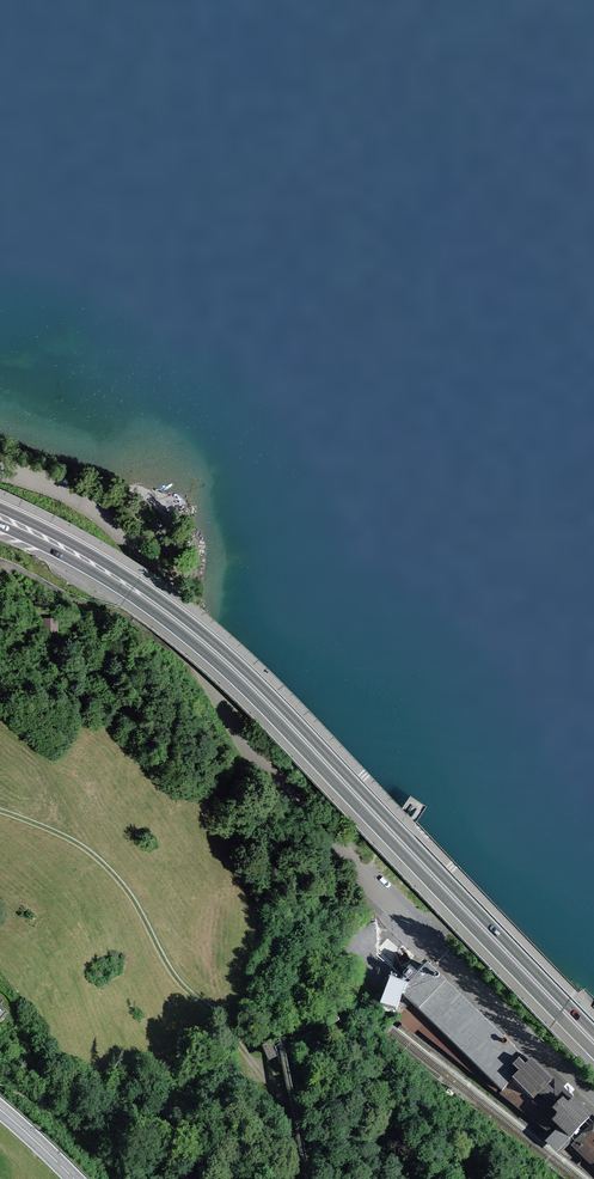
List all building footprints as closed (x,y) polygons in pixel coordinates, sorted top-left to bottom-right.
[(362,962),(361,963),(381,984),(383,982),(385,980),(390,982),(391,980),(407,987),(423,971),(389,936),(362,962)] [(529,1065),(427,966),(423,971),(407,987),(396,1011),(400,1015),(405,1010),(404,1008),(410,1001),(491,1080),(493,1079),(504,1089),(512,1081),(513,1082),(529,1065)] [(382,993),(385,993),(380,1005),(396,1011),(407,987),(391,980),(390,982),(385,980),(383,982),(381,984),(377,988),(382,993)] [(280,1041),(268,1046),(273,1059),(286,1053),(280,1041)] [(529,1065),(513,1082),(532,1101),(551,1082),(531,1063),(529,1065)] [(551,1082),(532,1101),(556,1123),(574,1104),(551,1082)] [(571,1138),(590,1120),(574,1104),(556,1123),(571,1138)] [(588,1138),(586,1135),(576,1145),(579,1148),(579,1147),(593,1162),(593,1133),(588,1138)]
